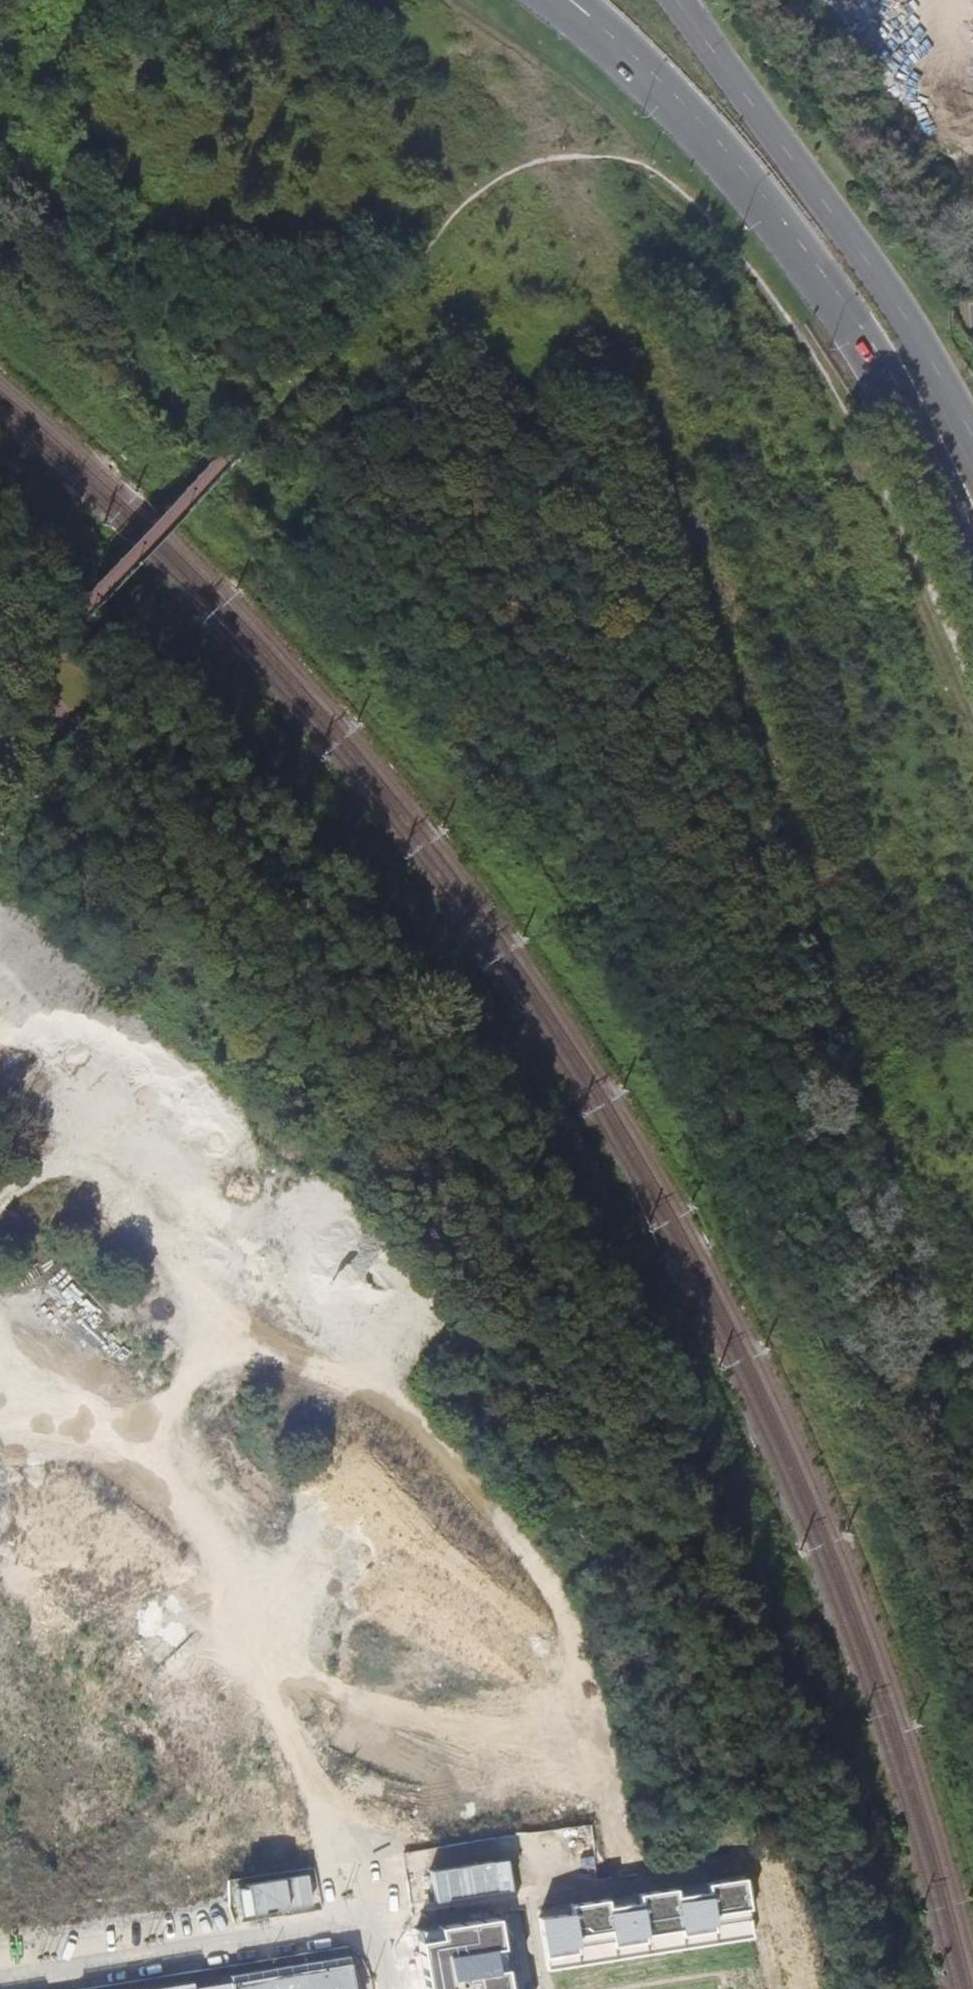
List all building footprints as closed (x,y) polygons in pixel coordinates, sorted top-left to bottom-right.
[(570,1911),(538,1916),(547,1969),(751,1935),(741,1875),(704,1881),(706,1889),(675,1894),(673,1886),(636,1892),(638,1900),(607,1905),(605,1897),(569,1903),(570,1911)] [(426,1988),(507,1988),(495,1915),(416,1928),(426,1988)] [(350,1961),(229,1981),(230,1988),(355,1988),(350,1961)] [(194,1987),(194,1988),(230,1988),(229,1981),(194,1987)]
